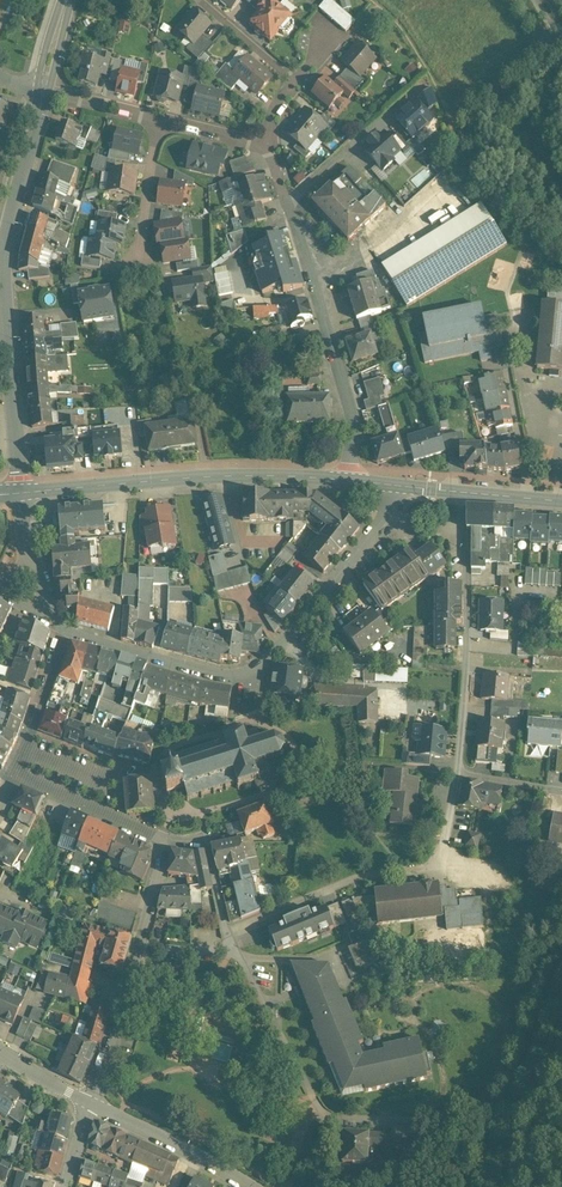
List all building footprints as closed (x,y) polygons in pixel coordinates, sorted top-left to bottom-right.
[(232,10),(240,0),(221,0),(232,10)] [(257,10),(258,10),(260,12),(250,24),(256,29),(255,30),(264,37),(264,36),(271,41),(280,31),(284,35),(288,35),(294,27),(294,23),(290,19),(292,17),(272,0),(270,0),(266,5),(263,2),(257,10)] [(251,6),(257,11),(258,10),(257,10),(263,2),(266,5),(270,0),(256,0),(251,6)] [(330,0),(327,0),(319,9),(346,33),(355,22),(330,0)] [(351,6),(349,0),(341,0),(344,9),(351,6)] [(210,24),(195,11),(180,28),(186,33),(186,38),(192,44),(193,44),(202,34),(210,24)] [(119,31),(128,33),(130,21),(120,20),(119,31)] [(202,34),(193,44),(192,44),(187,50),(198,60),(212,44),(202,34)] [(374,59),(358,44),(342,62),(349,67),(360,77),(366,70),(365,69),(374,59)] [(240,52),(228,66),(226,64),(220,72),(237,85),(241,80),(257,94),(272,77),(248,57),(247,58),(240,52)] [(112,56),(103,53),(101,60),(103,61),(100,75),(107,77),(112,56)] [(101,60),(85,56),(81,70),(84,71),(81,82),(97,87),(100,75),(103,61),(101,60)] [(149,66),(141,64),(139,73),(140,74),(137,83),(144,85),(149,66)] [(190,82),(199,85),(203,71),(194,64),(192,72),(190,82)] [(360,77),(349,67),(340,78),(356,91),(365,81),(360,77)] [(139,73),(123,69),(117,92),(134,96),(137,83),(140,74),(139,73)] [(182,86),(188,88),(190,82),(192,72),(185,70),(183,78),(184,78),(182,86)] [(237,85),(220,72),(214,79),(232,91),(237,85)] [(183,78),(162,73),(156,98),(158,98),(158,99),(160,103),(164,104),(168,102),(168,101),(177,103),(182,86),(184,78),(183,78)] [(334,85),(326,78),(312,94),(330,110),(334,105),(339,99),(343,94),(344,94),(334,85)] [(340,78),(334,85),(344,94),(343,94),(349,99),(356,92),(356,91),(340,78)] [(198,87),(199,87),(199,85),(190,82),(188,88),(184,103),(193,105),(198,87)] [(199,87),(198,87),(193,105),(192,110),(219,117),(225,93),(199,87)] [(432,88),(416,102),(426,114),(437,104),(432,88)] [(339,99),(334,105),(340,109),(345,104),(339,99)] [(415,102),(396,119),(413,138),(433,121),(426,114),(416,102),(415,102)] [(0,104),(0,126),(8,128),(11,117),(8,116),(11,107),(0,104)] [(319,121),(306,110),(296,121),(316,139),(326,128),(326,127),(319,121)] [(324,115),(319,121),(326,127),(326,128),(330,132),(336,125),(324,115)] [(316,139),(296,121),(286,133),(299,144),(306,150),(307,150),(316,139)] [(83,130),(63,123),(56,141),(76,148),(83,130)] [(102,134),(92,129),(87,140),(97,145),(102,134)] [(142,137),(119,131),(115,149),(115,150),(132,154),(138,156),(142,137)] [(384,133),(378,139),(376,136),(368,143),(371,146),(365,151),(378,166),(383,171),(394,161),(392,159),(400,152),(400,151),(390,140),(384,133)] [(407,144),(397,133),(390,140),(400,151),(400,152),(404,156),(411,149),(407,144)] [(413,138),(407,144),(411,149),(418,157),(425,151),(413,138)] [(306,150),(299,144),(294,149),(306,159),(311,154),(307,150),(306,150)] [(227,153),(194,145),(192,154),(191,153),(188,155),(187,161),(188,164),(190,164),(188,169),(218,177),(220,167),(223,168),(227,153)] [(132,154),(115,150),(115,149),(111,148),(108,160),(110,160),(116,161),(130,163),(132,154)] [(108,160),(96,155),(91,169),(104,174),(111,175),(111,170),(115,171),(116,161),(110,160),(108,160)] [(246,158),(230,163),(235,179),(255,172),(253,164),(248,165),(246,158)] [(77,170),(56,163),(51,178),(59,181),(59,182),(70,187),(77,170)] [(383,171),(378,166),(373,171),(383,183),(389,178),(383,171)] [(351,169),(334,184),(313,204),(348,242),(386,207),(351,169)] [(115,171),(111,170),(111,175),(108,191),(134,195),(137,174),(115,171)] [(194,181),(175,171),(174,183),(185,185),(185,186),(193,187),(194,181)] [(51,178),(43,174),(38,192),(59,201),(64,203),(66,197),(70,187),(59,182),(59,181),(51,178)] [(247,185),(238,188),(240,196),(237,197),(240,206),(237,207),(244,229),(266,221),(261,205),(272,201),(264,177),(246,183),(247,185)] [(238,186),(235,179),(219,184),(222,194),(231,191),(230,188),(234,187),(238,186)] [(174,183),(161,182),(158,204),(182,207),(185,186),(185,185),(174,183)] [(240,196),(238,188),(235,189),(234,187),(230,188),(231,191),(237,207),(240,206),(237,197),(240,196)] [(59,201),(38,192),(34,207),(60,217),(62,212),(55,210),(59,201)] [(81,203),(66,197),(64,203),(72,207),(79,210),(81,203)] [(436,243),(386,273),(407,307),(507,245),(482,204),(431,236),(436,243)] [(72,207),(63,223),(73,227),(79,210),(72,207)] [(183,214),(162,211),(160,225),(181,222),(182,222),(183,214)] [(118,215),(99,212),(97,223),(100,224),(100,223),(116,225),(118,215)] [(58,225),(32,214),(27,230),(45,239),(46,232),(55,236),(56,231),(58,225)] [(160,225),(155,226),(158,245),(162,245),(162,244),(181,241),(180,235),(183,231),(181,222),(160,225)] [(73,227),(63,223),(58,225),(56,231),(70,238),(73,227)] [(116,225),(100,223),(100,224),(97,240),(116,243),(116,244),(123,245),(126,227),(116,225)] [(45,239),(27,230),(20,256),(21,256),(19,271),(28,271),(37,270),(38,267),(49,269),(54,252),(47,250),(47,248),(43,247),(45,240),(46,239),(45,239)] [(70,238),(56,231),(55,236),(46,232),(45,239),(46,239),(45,240),(54,243),(67,250),(70,238)] [(244,231),(226,237),(233,255),(249,243),(244,231)] [(269,245),(254,249),(257,258),(258,258),(263,273),(257,275),(263,294),(278,289),(278,288),(282,287),(284,293),(303,288),(295,263),(291,264),(282,236),(268,241),(269,245)] [(436,243),(431,236),(381,266),(386,273),(436,243)] [(116,243),(97,240),(90,239),(88,256),(102,259),(114,260),(116,244),(116,243)] [(54,243),(45,240),(43,247),(47,248),(47,250),(54,252),(69,256),(69,251),(67,250),(54,243)] [(181,241),(162,244),(162,245),(165,263),(187,260),(186,253),(189,249),(188,240),(181,241)] [(102,259),(88,256),(83,255),(82,267),(100,269),(102,259)] [(198,261),(176,264),(178,272),(192,270),(199,269),(198,261)] [(49,269),(38,267),(37,270),(28,271),(29,280),(50,277),(49,270),(49,269)] [(199,269),(192,270),(194,280),(202,279),(203,284),(215,283),(212,267),(199,269)] [(382,281),(378,282),(374,272),(358,277),(361,287),(373,284),(382,312),(391,309),(382,281)] [(229,273),(215,276),(219,297),(233,294),(229,273)] [(65,286),(81,284),(80,275),(66,276),(65,286)] [(194,280),(173,283),(176,302),(192,300),(193,308),(205,307),(204,298),(205,298),(203,284),(202,279),(194,280)] [(361,287),(349,291),(355,310),(349,312),(351,319),(357,316),(359,321),(372,316),(383,313),(382,312),(373,284),(361,287)] [(74,304),(80,303),(79,294),(80,294),(78,285),(71,286),(74,304)] [(549,288),(548,305),(544,304),(544,305),(540,351),(539,351),(537,369),(561,371),(561,290),(549,288)] [(80,294),(79,294),(80,303),(83,320),(92,319),(92,322),(105,319),(105,317),(114,316),(109,290),(98,292),(98,290),(90,291),(90,293),(80,294)] [(308,301),(285,308),(287,313),(291,328),(299,326),(301,328),(304,327),(305,324),(304,320),(313,318),(308,301)] [(431,348),(434,362),(504,348),(498,316),(484,318),(482,307),(424,318),(427,334),(430,349),(431,348)] [(254,309),(253,309),(254,319),(270,319),(269,318),(276,318),(276,314),(285,314),(287,313),(285,308),(254,309)] [(372,316),(360,320),(362,329),(374,324),(372,316)] [(44,317),(23,319),(25,342),(46,341),(46,334),(44,317)] [(374,324),(362,329),(365,338),(372,336),(381,333),(378,322),(374,324)] [(77,323),(61,325),(62,332),(62,340),(79,338),(77,323)] [(280,329),(266,330),(266,338),(281,337),(280,329)] [(62,332),(46,334),(46,341),(62,340),(62,332)] [(381,333),(372,336),(372,337),(375,345),(384,342),(381,333)] [(427,334),(420,336),(425,363),(434,362),(431,348),(430,349),(427,334)] [(365,338),(349,343),(355,363),(378,355),(378,354),(377,354),(375,345),(372,337),(372,336),(365,338)] [(62,340),(46,341),(47,347),(54,346),(54,350),(63,349),(62,340)] [(46,341),(25,342),(26,359),(47,357),(47,347),(46,341)] [(68,356),(47,357),(48,373),(69,372),(68,356)] [(47,357),(26,359),(28,389),(49,387),(48,373),(47,357)] [(320,366),(304,367),(305,376),(321,374),(320,366)] [(321,374),(305,376),(305,377),(307,377),(308,386),(322,385),(321,374)] [(399,435),(390,404),(383,406),(380,398),(390,395),(384,375),(373,378),(377,394),(370,396),(374,409),(379,408),(383,423),(383,424),(384,424),(388,439),(399,435)] [(503,375),(486,378),(487,381),(490,395),(506,392),(503,375)] [(373,378),(362,381),(366,397),(367,397),(370,396),(377,394),(373,378)] [(487,381),(480,383),(483,397),(490,395),(487,381)] [(49,387),(28,389),(30,404),(51,402),(49,387)] [(190,387),(182,390),(185,400),(190,398),(193,397),(190,387)] [(310,389),(289,390),(289,398),(310,397),(310,389)] [(506,392),(490,395),(493,412),(509,409),(506,392)] [(472,406),(484,403),(482,395),(470,398),(472,406)] [(490,395),(483,397),(486,413),(493,412),(490,395)] [(370,396),(367,397),(366,397),(358,399),(362,413),(374,409),(370,396)] [(190,398),(185,400),(191,418),(199,416),(193,397),(190,398)] [(289,398),(287,398),(288,425),(288,426),(314,425),(314,429),(323,428),(323,425),(331,425),(330,397),(310,397),(289,398)] [(51,402),(30,404),(33,428),(54,425),(51,402)] [(374,409),(362,413),(367,428),(383,423),(379,408),(374,409)] [(509,409),(493,412),(496,425),(497,430),(513,426),(510,409),(509,409)] [(493,412),(486,413),(489,427),(496,425),(493,412)] [(287,413),(278,413),(279,425),(288,425),(287,413)] [(84,416),(66,418),(67,432),(85,430),(84,416)] [(146,422),(138,423),(140,436),(147,435),(146,428),(147,428),(146,422)] [(147,428),(146,428),(147,435),(149,452),(196,446),(193,422),(147,428)] [(67,432),(64,433),(65,441),(47,443),(49,464),(53,468),(73,467),(72,458),(75,458),(75,450),(74,442),(78,442),(93,440),(92,429),(85,430),(67,432)] [(439,430),(408,440),(412,453),(415,461),(445,452),(441,438),(439,430)] [(119,434),(94,436),(96,457),(105,457),(105,460),(113,459),(113,456),(121,455),(119,434)] [(463,434),(441,437),(441,438),(445,450),(445,451),(461,448),(461,447),(466,447),(463,434)] [(388,439),(371,444),(378,465),(405,456),(401,443),(399,435),(388,439)] [(408,440),(401,443),(405,456),(412,453),(408,440)] [(518,445),(502,447),(502,452),(505,471),(522,470),(518,445)] [(466,447),(461,447),(461,448),(461,461),(466,461),(466,470),(477,470),(488,470),(486,446),(478,446),(470,447),(466,447)] [(492,447),(486,446),(488,470),(505,471),(502,452),(492,451),(492,447)] [(340,513),(317,494),(243,494),(243,521),(294,521),(294,524),(305,524),(307,525),(307,518),(310,518),(322,528),(326,531),(340,513)] [(221,497),(203,502),(216,550),(234,545),(221,497)] [(161,504),(154,505),(155,510),(147,511),(148,515),(150,530),(173,527),(170,507),(162,508),(161,504)] [(494,508),(467,506),(467,529),(486,530),(493,530),(494,508)] [(92,507),(49,510),(49,518),(52,520),(54,518),(58,518),(60,531),(61,541),(75,540),(82,539),(113,537),(111,516),(93,517),(92,507)] [(514,509),(494,508),(493,530),(514,531),(514,514),(514,509)] [(129,509),(120,509),(119,527),(127,528),(129,509)] [(340,513),(326,531),(322,528),(317,534),(321,537),(340,552),(341,552),(360,528),(340,513)] [(533,518),(533,516),(524,515),(514,514),(514,531),(513,541),(531,542),(530,544),(549,545),(549,543),(561,544),(561,518),(559,517),(559,518),(550,517),(550,519),(533,518)] [(148,515),(140,517),(140,533),(147,532),(147,531),(150,530),(148,515)] [(294,524),(294,521),(286,525),(286,538),(293,538),(294,524)] [(295,540),(307,525),(305,524),(294,524),(293,538),(295,540)] [(150,530),(147,531),(147,532),(149,548),(163,546),(163,549),(176,546),(173,527),(150,530)] [(500,539),(485,539),(486,530),(468,529),(468,532),(472,532),(472,569),(486,570),(486,563),(498,563),(500,563),(500,539)] [(493,530),(486,530),(485,539),(500,539),(500,563),(510,564),(513,564),(513,541),(514,531),(493,530)] [(321,537),(305,558),(324,573),(340,552),(321,537)] [(83,547),(82,539),(75,540),(75,549),(62,549),(53,550),(54,572),(55,581),(62,580),(74,580),(74,570),(92,569),(92,561),(97,560),(95,547),(83,547)] [(75,540),(61,541),(62,549),(75,549),(75,540)] [(300,552),(290,544),(284,550),(295,559),(300,552)] [(416,558),(429,577),(446,565),(432,546),(416,558)] [(295,559),(284,550),(278,558),(289,566),(295,559)] [(412,551),(364,586),(381,609),(383,612),(383,611),(384,611),(384,610),(429,577),(416,558),(412,551)] [(500,563),(498,563),(498,577),(500,577),(500,585),(507,585),(509,585),(510,564),(500,563)] [(548,570),(526,568),(525,585),(561,587),(561,574),(547,573),(548,570)] [(168,570),(139,569),(139,583),(139,599),(139,602),(137,622),(149,625),(151,595),(150,593),(170,593),(168,570)] [(214,578),(217,593),(252,584),(248,569),(214,578)] [(284,584),(280,590),(282,592),(299,604),(314,584),(296,569),(284,584)] [(271,583),(280,590),(284,584),(275,577),(271,583)] [(74,580),(62,580),(63,596),(67,595),(68,611),(72,618),(76,622),(77,623),(79,600),(80,595),(73,595),(73,587),(74,587),(74,580)] [(139,583),(123,580),(122,596),(139,599),(139,583)] [(461,586),(449,586),(449,595),(437,595),(437,650),(455,650),(455,624),(461,624),(461,586)] [(190,588),(170,587),(170,593),(170,602),(193,602),(190,588)] [(282,592),(267,610),(268,611),(283,623),(299,604),(282,592)] [(114,610),(79,600),(77,623),(109,632),(114,610)] [(130,610),(125,610),(122,641),(134,644),(137,622),(139,602),(131,602),(130,610)] [(502,602),(482,602),(481,631),(501,632),(502,602)] [(0,604),(0,633),(2,633),(12,610),(0,604)] [(395,629),(383,611),(383,612),(381,609),(375,614),(389,633),(395,629)] [(283,623),(268,611),(265,616),(276,633),(283,623)] [(374,612),(354,627),(353,626),(344,633),(360,655),(389,633),(375,614),(374,612)] [(50,633),(24,620),(16,644),(22,646),(17,660),(39,667),(50,633)] [(149,625),(137,622),(134,644),(153,648),(160,628),(149,625)] [(263,628),(223,622),(224,634),(224,636),(223,640),(221,659),(239,662),(241,650),(259,652),(263,628)] [(194,632),(171,625),(162,648),(188,655),(194,632)] [(427,628),(415,627),(413,669),(426,670),(428,635),(427,635),(427,628)] [(223,640),(194,632),(188,655),(221,664),(221,659),(223,640)] [(90,648),(72,643),(61,678),(71,682),(79,685),(83,671),(90,648)] [(532,644),(519,643),(518,656),(531,657),(532,644)] [(535,646),(534,655),(561,658),(561,648),(535,646)] [(103,651),(90,648),(83,671),(90,673),(88,679),(87,678),(82,698),(90,700),(97,675),(100,666),(98,665),(103,651)] [(114,654),(103,651),(98,665),(100,666),(97,675),(107,678),(114,654)] [(147,665),(114,654),(107,678),(140,688),(141,685),(146,668),(147,665)] [(17,660),(14,670),(10,669),(10,670),(2,667),(0,668),(0,676),(7,678),(6,681),(32,691),(39,667),(17,660)] [(303,668),(275,666),(270,695),(299,696),(303,668)] [(376,667),(363,666),(364,678),(366,681),(377,681),(376,667)] [(408,668),(376,667),(377,681),(407,683),(408,668)] [(170,674),(146,668),(141,685),(140,688),(167,696),(170,674)] [(203,684),(170,674),(167,696),(200,706),(203,684)] [(508,677),(485,674),(483,689),(485,689),(484,700),(506,702),(508,677)] [(61,678),(58,677),(49,704),(58,707),(59,702),(64,704),(71,682),(61,678)] [(140,688),(107,678),(96,711),(109,716),(113,717),(127,723),(128,722),(132,710),(135,703),(140,688)] [(232,689),(203,684),(200,706),(217,708),(229,710),(232,689)] [(377,691),(315,687),(310,691),(310,707),(357,707),(359,723),(378,723),(377,691)] [(30,697),(9,689),(5,700),(26,709),(30,697)] [(1,712),(24,724),(27,716),(28,714),(25,713),(26,709),(5,700),(1,712)] [(59,702),(58,707),(49,704),(48,706),(61,711),(62,707),(64,708),(65,704),(64,704),(59,702)] [(64,708),(62,707),(61,711),(59,718),(45,713),(40,729),(42,733),(61,740),(70,710),(64,708)] [(229,710),(217,708),(215,716),(228,718),(229,710)] [(504,709),(494,708),(493,716),(504,717),(508,718),(509,709),(504,709)] [(109,716),(96,711),(94,719),(89,734),(88,734),(84,747),(91,749),(90,750),(99,753),(99,752),(113,757),(114,756),(119,742),(120,739),(100,731),(100,730),(103,729),(105,722),(106,722),(107,720),(111,721),(113,717),(109,716)] [(17,740),(18,739),(19,736),(24,724),(1,712),(0,714),(0,731),(17,740)] [(82,727),(70,722),(65,741),(83,749),(84,747),(88,734),(89,734),(94,719),(86,716),(82,727)] [(529,720),(528,733),(529,733),(528,745),(561,749),(561,741),(561,723),(529,720)] [(492,722),(480,721),(477,748),(475,763),(489,764),(491,749),(498,750),(499,741),(502,741),(504,724),(492,722)] [(142,728),(128,722),(127,723),(120,742),(119,742),(114,756),(150,765),(156,732),(143,726),(142,728)] [(446,731),(422,729),(420,726),(415,726),(414,739),(416,742),(421,742),(419,754),(419,755),(431,756),(443,757),(446,731)] [(13,749),(14,749),(17,740),(0,731),(0,742),(13,749)] [(256,734),(245,737),(245,735),(246,732),(245,731),(243,734),(226,739),(223,738),(222,740),(225,741),(225,743),(215,746),(214,744),(212,744),(213,747),(203,750),(202,748),(200,748),(201,751),(191,754),(190,752),(188,752),(188,755),(178,758),(174,757),(173,759),(176,760),(180,771),(162,777),(167,793),(185,788),(188,799),(187,801),(188,802),(190,800),(201,796),(202,799),(204,798),(203,796),(214,792),(214,795),(216,794),(216,792),(226,788),(227,791),(228,790),(228,788),(239,784),(237,789),(239,790),(241,787),(246,785),(247,789),(254,787),(253,784),(257,782),(258,787),(275,782),(283,767),(282,762),(284,761),(282,758),(285,752),(288,753),(289,751),(285,750),(283,745),(286,743),(284,740),(281,742),(275,740),(276,737),(274,737),(274,740),(268,741),(267,738),(265,739),(266,742),(260,744),(258,734),(259,731),(257,731),(256,734)] [(0,742),(0,769),(2,770),(13,749),(0,742)] [(431,756),(419,755),(419,754),(410,754),(409,765),(430,767),(431,756)] [(410,772),(386,770),(383,792),(394,793),(391,823),(416,826),(421,779),(409,778),(410,772)] [(151,779),(125,782),(128,815),(154,812),(151,779)] [(484,784),(463,781),(458,807),(480,810),(481,804),(484,785),(484,784)] [(503,788),(484,785),(481,804),(499,807),(503,788)] [(45,799),(23,788),(14,806),(24,811),(20,822),(32,830),(45,799)] [(266,804),(239,815),(246,835),(257,831),(271,826),(274,825),(266,804)] [(90,819),(72,811),(63,835),(80,842),(88,821),(89,821),(90,819)] [(555,814),(550,843),(561,845),(561,816),(555,814)] [(89,821),(88,821),(80,842),(72,866),(82,869),(87,854),(84,853),(88,845),(111,856),(119,835),(119,834),(89,821)] [(20,822),(11,836),(23,844),(25,845),(32,830),(20,822)] [(271,826),(257,831),(259,836),(262,835),(263,839),(275,835),(271,826)] [(481,835),(468,832),(465,847),(477,851),(481,835)] [(133,841),(119,835),(111,856),(110,858),(122,861),(121,863),(129,866),(126,874),(143,882),(150,864),(146,862),(149,854),(144,852),(146,847),(132,841),(133,841)] [(3,840),(0,845),(0,860),(14,869),(24,854),(24,853),(20,850),(3,840)] [(253,844),(249,845),(248,840),(242,842),(246,862),(249,875),(259,873),(253,844)] [(240,842),(212,847),(217,869),(218,869),(246,862),(242,842),(240,842)] [(34,849),(25,845),(23,844),(20,850),(24,853),(24,854),(30,857),(34,849)] [(194,854),(172,851),(168,875),(187,877),(188,888),(190,888),(200,887),(194,854)] [(205,852),(194,854),(200,887),(201,892),(212,890),(208,870),(205,852)] [(246,862),(218,869),(219,877),(231,874),(232,878),(249,875),(246,862)] [(249,875),(232,878),(237,897),(254,894),(249,875)] [(421,888),(375,892),(377,911),(379,923),(442,916),(439,892),(439,886),(432,886),(430,885),(423,885),(421,888)] [(200,887),(190,888),(191,911),(191,913),(203,913),(202,905),(201,905),(201,892),(200,887)] [(188,888),(163,891),(159,909),(191,911),(190,888),(188,888)] [(456,890),(439,892),(442,916),(446,916),(447,930),(463,929),(463,928),(483,926),(482,915),(481,899),(457,901),(456,890)] [(376,898),(352,900),(343,904),(343,903),(349,918),(349,917),(348,916),(357,913),(377,911),(376,898)] [(252,901),(238,904),(242,920),(255,914),(252,901)] [(138,915),(100,903),(96,919),(133,931),(138,915)] [(0,907),(0,936),(5,938),(3,943),(17,949),(20,941),(38,949),(41,940),(44,941),(47,934),(44,933),(48,924),(30,916),(30,915),(23,912),(21,916),(0,907)] [(301,913),(288,919),(284,921),(285,924),(269,931),(278,952),(335,928),(331,918),(327,907),(311,914),(309,910),(302,913),(301,913)] [(342,914),(331,918),(335,928),(346,923),(342,914)] [(85,926),(71,978),(88,983),(90,974),(91,974),(98,946),(106,948),(110,933),(85,926)] [(359,932),(349,936),(354,947),(364,943),(359,932)] [(106,948),(101,964),(101,965),(102,966),(123,972),(123,970),(132,941),(132,939),(130,939),(112,933),(110,933),(106,948)] [(354,947),(349,950),(351,955),(348,956),(349,960),(352,958),(356,968),(361,970),(362,968),(365,969),(375,965),(375,963),(378,962),(380,957),(378,951),(376,952),(373,945),(373,944),(367,942),(354,947)] [(50,954),(49,963),(72,966),(73,958),(50,954)] [(17,976),(21,967),(12,963),(8,971),(17,976)] [(344,1002),(329,965),(291,964),(300,987),(297,988),(300,997),(304,996),(315,1023),(312,1024),(329,1067),(334,1065),(345,1092),(365,1088),(366,1092),(428,1079),(427,1076),(432,1075),(427,1054),(423,1055),(419,1039),(383,1047),(384,1052),(363,1056),(359,1045),(364,1043),(346,1001),(344,1002)] [(60,978),(49,975),(45,992),(65,998),(71,978),(60,976),(60,978)] [(88,983),(71,978),(65,998),(85,1004),(93,984),(88,983)] [(1,1019),(12,995),(0,990),(0,1019),(1,1019)] [(12,995),(1,1019),(13,1025),(24,1000),(12,995)] [(29,1018),(41,1023),(46,1010),(33,1006),(29,1018)] [(110,1014),(92,1008),(82,1040),(82,1041),(98,1046),(100,1047),(110,1014)] [(71,1017),(63,1014),(62,1016),(61,1016),(61,1015),(60,1015),(57,1025),(67,1028),(71,1017)] [(32,1021),(24,1018),(17,1035),(23,1038),(30,1024),(31,1024),(32,1021)] [(31,1024),(30,1024),(23,1038),(31,1042),(37,1027),(31,1024)] [(82,1040),(76,1038),(69,1056),(89,1065),(98,1046),(82,1041),(82,1040)] [(219,1045),(218,1058),(229,1059),(230,1046),(219,1045)] [(89,1065),(69,1056),(61,1073),(81,1084),(89,1065)] [(3,1083),(0,1087),(0,1113),(7,1117),(18,1101),(20,1098),(10,1091),(11,1089),(3,1083)] [(28,1108),(18,1101),(8,1116),(23,1126),(28,1108)] [(56,1115),(52,1114),(50,1123),(48,1125),(37,1122),(34,1130),(67,1140),(68,1140),(73,1120),(56,1115)] [(111,1129),(95,1122),(89,1144),(102,1150),(111,1129)] [(423,1129),(392,1128),(392,1134),(391,1147),(423,1148),(423,1129)] [(128,1136),(111,1129),(102,1150),(119,1157),(128,1136)] [(369,1133),(344,1132),(343,1163),(368,1164),(368,1163),(369,1133)] [(392,1134),(369,1133),(368,1163),(374,1163),(374,1151),(388,1152),(389,1147),(391,1147),(392,1134)] [(67,1140),(51,1135),(50,1139),(41,1137),(40,1140),(43,1141),(40,1151),(62,1158),(67,1140)] [(141,1142),(128,1136),(119,1157),(132,1164),(132,1163),(141,1142)] [(19,1140),(9,1137),(4,1151),(10,1152),(9,1156),(14,1158),(18,1145),(19,1140)] [(172,1156),(141,1142),(132,1163),(132,1164),(148,1171),(146,1175),(146,1176),(168,1186),(178,1160),(171,1157),(172,1156)] [(28,1148),(18,1145),(14,1158),(25,1160),(28,1148)] [(62,1158),(40,1151),(36,1165),(43,1167),(41,1171),(57,1176),(62,1158)] [(99,1165),(84,1160),(79,1177),(94,1182),(95,1182),(99,1165)] [(0,1165),(0,1174),(7,1178),(10,1171),(0,1165)] [(99,1165),(95,1182),(94,1182),(93,1186),(98,1186),(99,1183),(110,1186),(114,1170),(99,1165)] [(114,1170),(110,1186),(126,1186),(128,1180),(129,1175),(114,1170)] [(128,1180),(143,1185),(146,1176),(146,1175),(130,1170),(129,1175),(128,1180)] [(36,1185),(28,1182),(30,1176),(19,1173),(15,1186),(54,1186),(37,1181),(36,1185)] [(195,1178),(191,1186),(214,1186),(195,1178)]
